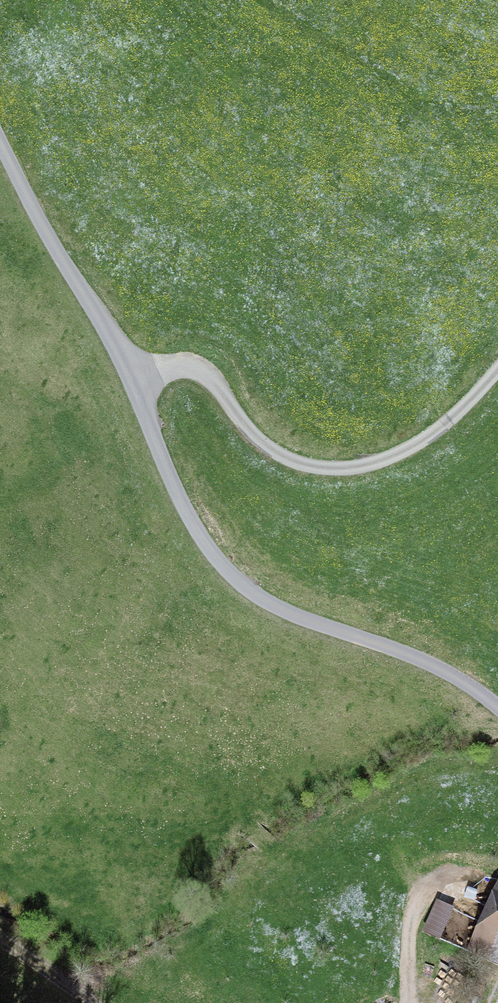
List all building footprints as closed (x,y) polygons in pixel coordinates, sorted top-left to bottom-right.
[(470,955),(497,968),(497,891),(470,955)] [(438,894),(424,926),(441,933),(455,901),(438,894)]
